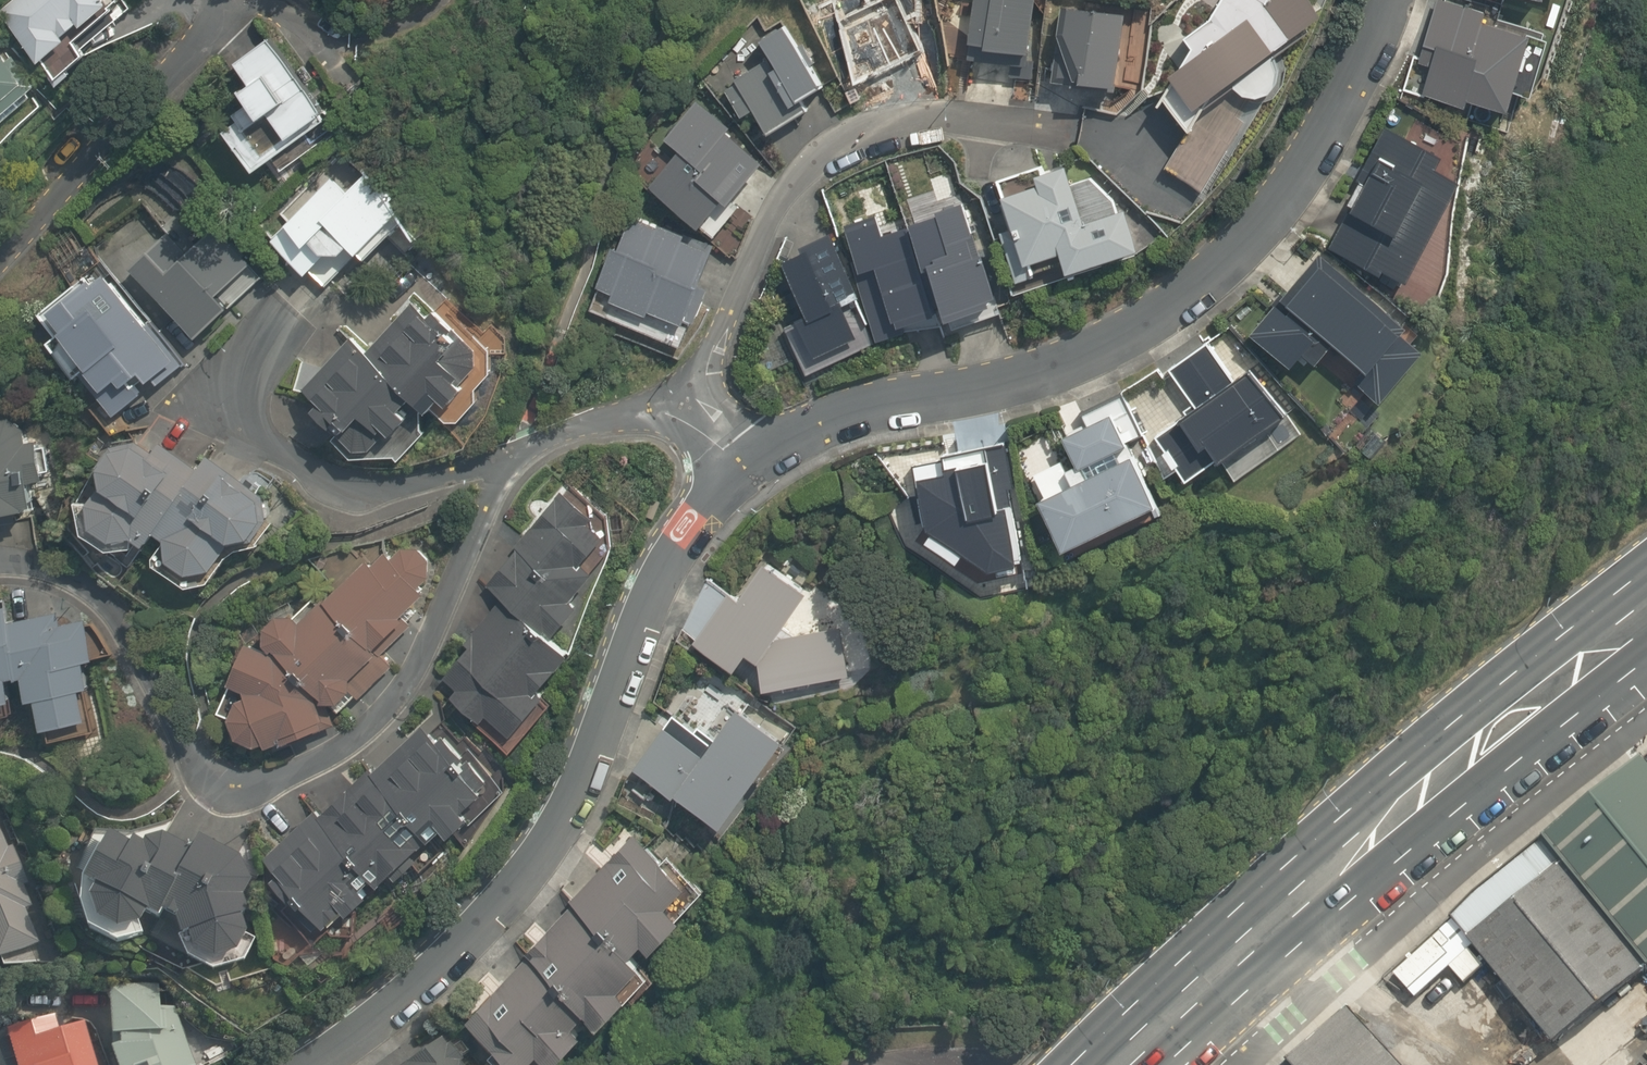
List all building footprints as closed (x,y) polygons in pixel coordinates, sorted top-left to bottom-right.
[(122,13),(110,0),(18,0),(4,13),(66,83),(99,53),(89,42),(122,13)] [(1037,0),(981,0),(976,50),(1032,55),(1037,0)] [(1132,15),(1070,7),(1061,84),(1123,92),(1132,15)] [(1527,98),(1541,102),(1554,54),(1540,50),(1544,37),(1437,8),(1422,66),(1434,69),(1427,96),(1477,110),(1479,102),(1523,114),(1527,98)] [(757,112),(770,134),(813,108),(810,104),(832,90),(793,26),(766,43),(777,60),(726,91),(744,120),(757,112)] [(261,93),(255,97),(275,124),(280,120),(298,146),(335,120),(277,38),(240,64),(261,93)] [(41,92),(0,46),(0,143),(18,127),(11,119),(41,92)] [(767,163),(696,95),(666,140),(681,150),(654,191),(712,232),(731,205),(735,208),(767,163)] [(1203,193),(1248,122),(1207,96),(1162,167),(1203,193)] [(1449,161),(1390,127),(1346,201),(1354,206),(1333,241),(1412,288),(1472,185),(1444,169),(1449,161)] [(1089,182),(1069,161),(1004,183),(1033,270),(1072,256),(1079,277),(1156,244),(1095,177),(1089,182)] [(315,278),(332,259),(351,260),(361,250),(374,260),(402,227),(390,216),(402,203),(368,174),(355,189),(336,173),(275,243),(315,278)] [(908,211),(944,318),(1004,298),(967,191),(908,211)] [(841,223),(879,335),(913,323),(911,316),(931,309),(903,225),(882,232),(875,211),(841,223)] [(615,304),(655,320),(658,313),(693,328),(710,286),(703,283),(716,250),(631,215),(601,290),(618,297),(615,304)] [(813,365),(864,346),(849,307),(860,302),(836,239),(807,250),(809,256),(787,265),(812,326),(800,331),(813,365)] [(157,257),(139,273),(205,345),(237,316),(187,261),(173,275),(157,257)] [(1331,260),(1263,339),(1313,381),(1329,362),(1375,401),(1426,340),(1331,260)] [(183,364),(96,266),(43,313),(61,333),(48,344),(117,422),(183,364)] [(301,361),(302,398),(355,446),(359,449),(364,451),(369,452),(374,452),(378,451),(383,449),(387,447),(391,443),(393,440),(399,446),(429,414),(442,426),(474,391),(468,385),(488,362),(421,301),(370,357),(353,342),(330,368),(301,361)] [(1283,423),(1252,380),(1240,389),(1210,348),(1172,375),(1202,416),(1166,442),(1196,485),(1283,423)] [(1088,475),(1135,453),(1130,443),(1143,437),(1122,393),(1083,411),(1089,423),(1068,433),(1088,475)] [(46,516),(42,481),(52,480),(48,446),(38,448),(34,417),(1,421),(2,429),(0,429),(0,521),(36,517),(46,516)] [(123,559),(159,551),(167,557),(165,574),(201,596),(215,591),(243,546),(249,546),(254,545),(260,543),(265,540),(269,536),(273,531),(275,525),(276,520),(277,514),(276,508),(274,502),(272,499),(247,483),(255,470),(186,427),(168,455),(147,441),(143,448),(139,447),(133,446),(127,447),(122,449),(117,453),(113,458),(111,463),(109,469),(110,475),(112,481),(115,486),(120,490),(113,500),(86,506),(90,539),(123,559)] [(917,462),(930,539),(1001,579),(1028,575),(1006,447),(917,462)] [(1076,558),(1167,507),(1139,459),(1049,510),(1076,558)] [(565,645),(614,540),(595,525),(601,517),(567,489),(490,584),(565,645)] [(275,630),(274,646),(350,717),(397,668),(385,657),(412,628),(407,624),(420,611),(424,615),(437,602),(425,591),(439,563),(423,548),(375,568),(368,562),(310,623),(304,618),(288,616),(275,630)] [(853,678),(840,623),(836,598),(784,563),(778,573),(754,557),(727,598),(710,587),(682,630),(745,672),(755,657),(765,665),(770,692),(853,678)] [(62,606),(1,616),(0,607),(0,712),(22,708),(17,682),(35,679),(39,702),(46,700),(51,731),(95,724),(90,693),(98,692),(86,616),(64,620),(62,606)] [(575,663),(501,606),(468,649),(475,654),(450,686),(462,695),(458,701),(492,726),(496,721),(518,738),(575,663)] [(242,688),(254,694),(255,699),(247,704),(241,714),(240,725),(243,735),(250,744),(260,749),(309,744),(316,742),(321,738),(327,732),(330,724),(330,715),(327,707),(322,700),(315,695),(304,693),(304,688),(300,674),(290,664),(255,647),(242,688)] [(733,827),(793,738),(710,683),(651,773),(733,827)] [(377,772),(421,822),(444,849),(493,807),(425,730),(377,772)] [(1646,956),(1646,758),(1645,755),(1599,793),(1548,834),(1646,956)] [(328,814),(375,869),(395,892),(431,860),(408,834),(421,822),(377,772),(328,814)] [(375,869),(328,814),(272,863),(334,933),(356,913),(362,920),(380,905),(360,882),(375,869)] [(0,828),(0,963),(42,944),(27,910),(36,906),(0,828)] [(580,903),(651,966),(662,954),(677,967),(706,935),(691,921),(712,897),(641,834),(580,903)] [(1548,834),(1477,892),(1454,914),(1558,1039),(1646,970),(1646,956),(1548,834)] [(197,852),(166,836),(116,851),(95,893),(92,904),(94,914),(98,924),(106,931),(116,936),(126,937),(136,934),(145,928),(150,922),(191,941),(193,950),(199,960),(209,966),(221,968),(233,966),(242,959),(248,948),(249,939),(248,930),(241,915),(248,911),(243,893),(250,877),(244,859),(203,840),(197,852)] [(529,960),(600,1024),(616,1037),(667,979),(651,966),(580,903),(529,960)] [(1391,973),(1412,1000),(1472,952),(1450,925),(1391,973)] [(529,960),(466,1031),(505,1064),(591,1064),(603,1052),(588,1038),(600,1024),(529,960)] [(166,992),(116,991),(115,1046),(123,1064),(195,1064),(166,992)] [(1287,1064),(1406,1064),(1353,1008),(1287,1064)] [(85,1025),(15,1050),(21,1064),(99,1064),(85,1025)] [(445,1042),(414,1064),(463,1064),(445,1042)]
